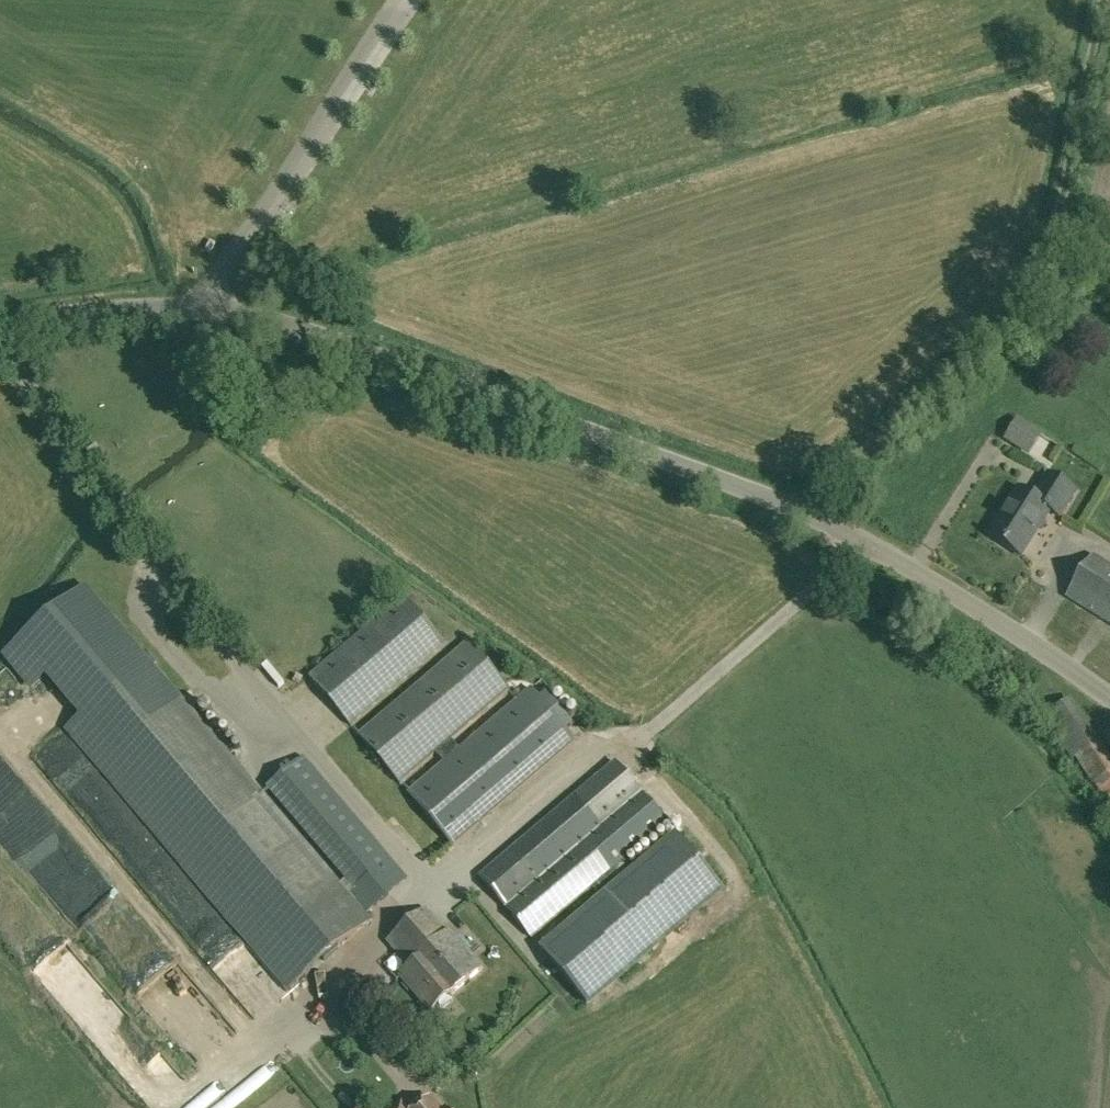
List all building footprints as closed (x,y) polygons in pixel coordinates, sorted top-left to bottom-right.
[(1059,516),(1075,492),(1049,475),(1034,499),(1019,489),(989,536),(1021,556),(1050,510),(1059,516)] [(1093,555),(1068,596),(1109,623),(1109,566),(1093,555)] [(104,770),(184,701),(86,587),(0,660),(0,661),(30,696),(45,683),(78,722),(69,729),(104,770)] [(404,597),(310,678),(351,726),(445,645),(404,597)] [(469,642),(360,736),(400,784),(510,690),(469,642)] [(531,689),(407,793),(453,845),(576,741),(531,689)] [(1033,703),(1024,697),(1020,702),(1029,709),(1033,703)] [(184,701),(104,770),(182,862),(263,794),(184,701)] [(353,875),(340,885),(366,915),(407,879),(304,758),(275,783),(353,875)] [(615,762),(575,796),(600,827),(642,793),(615,762)] [(575,796),(513,849),(565,910),(592,887),(622,862),(667,824),(642,793),(600,827),(575,796)] [(263,794),(182,862),(291,990),(371,921),(366,915),(340,885),(263,794)] [(679,837),(653,859),(700,908),(723,889),(679,837)] [(532,938),(565,910),(513,849),(480,877),(532,938)] [(604,901),(545,953),(588,1004),(700,908),(653,859),(634,876),(622,862),(592,887),(604,901)] [(431,1011),(483,968),(451,929),(447,933),(427,909),(389,941),(411,968),(401,976),(431,1011)] [(430,1099),(420,1107),(438,1107),(430,1099)]
